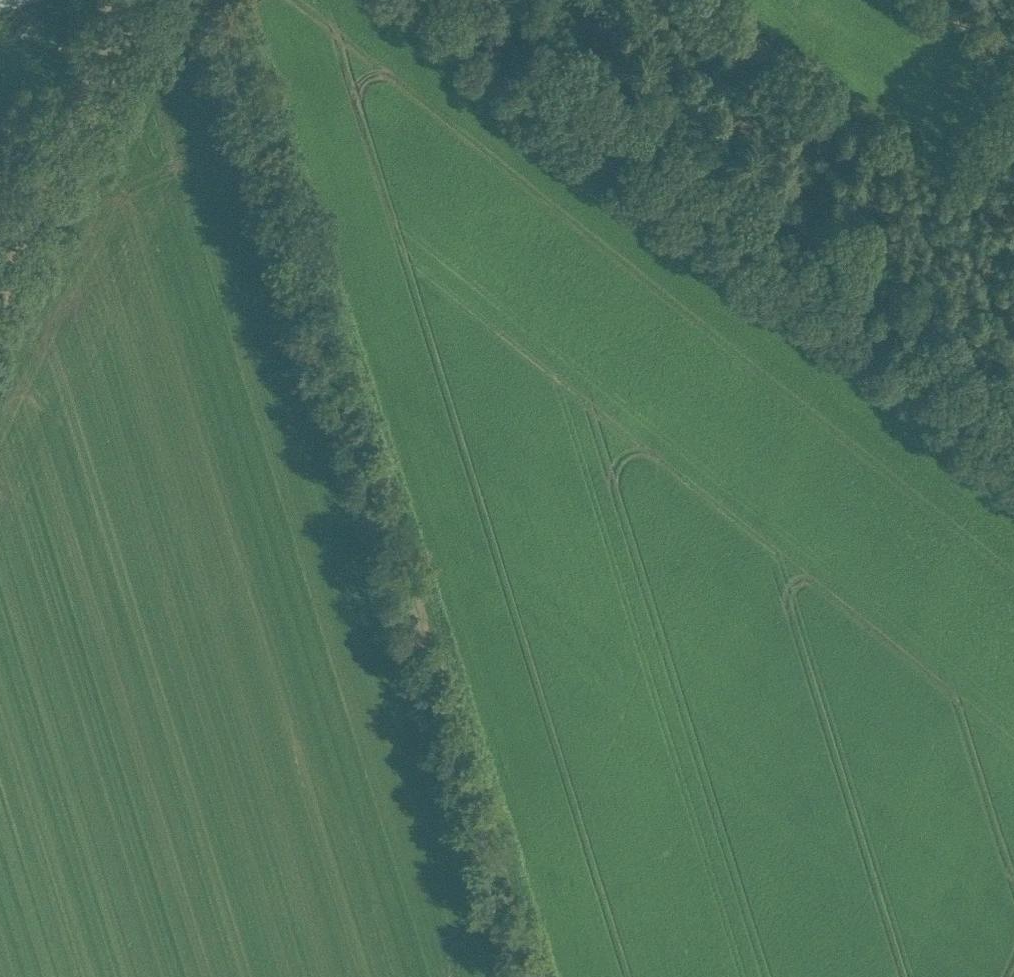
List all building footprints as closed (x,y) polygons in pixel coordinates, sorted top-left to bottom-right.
[(27,16),(16,30),(25,37),(36,24),(27,16)]
